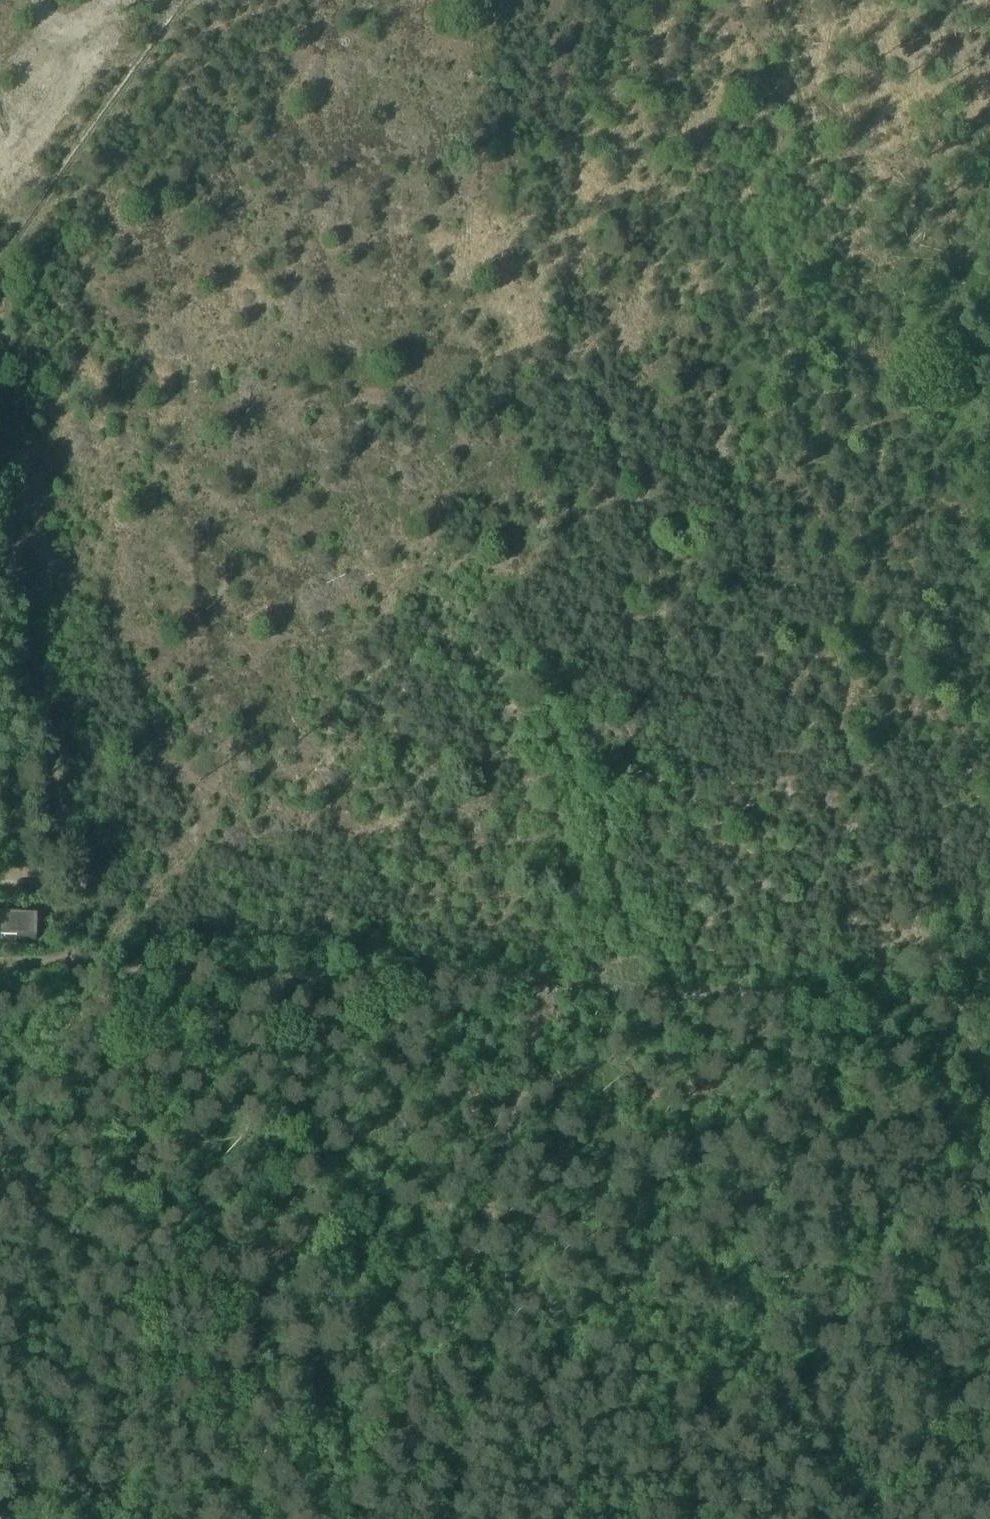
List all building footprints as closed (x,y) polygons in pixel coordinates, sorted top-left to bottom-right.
[(1,910),(0,936),(16,937),(16,941),(37,941),(37,915),(19,915),(20,911),(1,910)]
